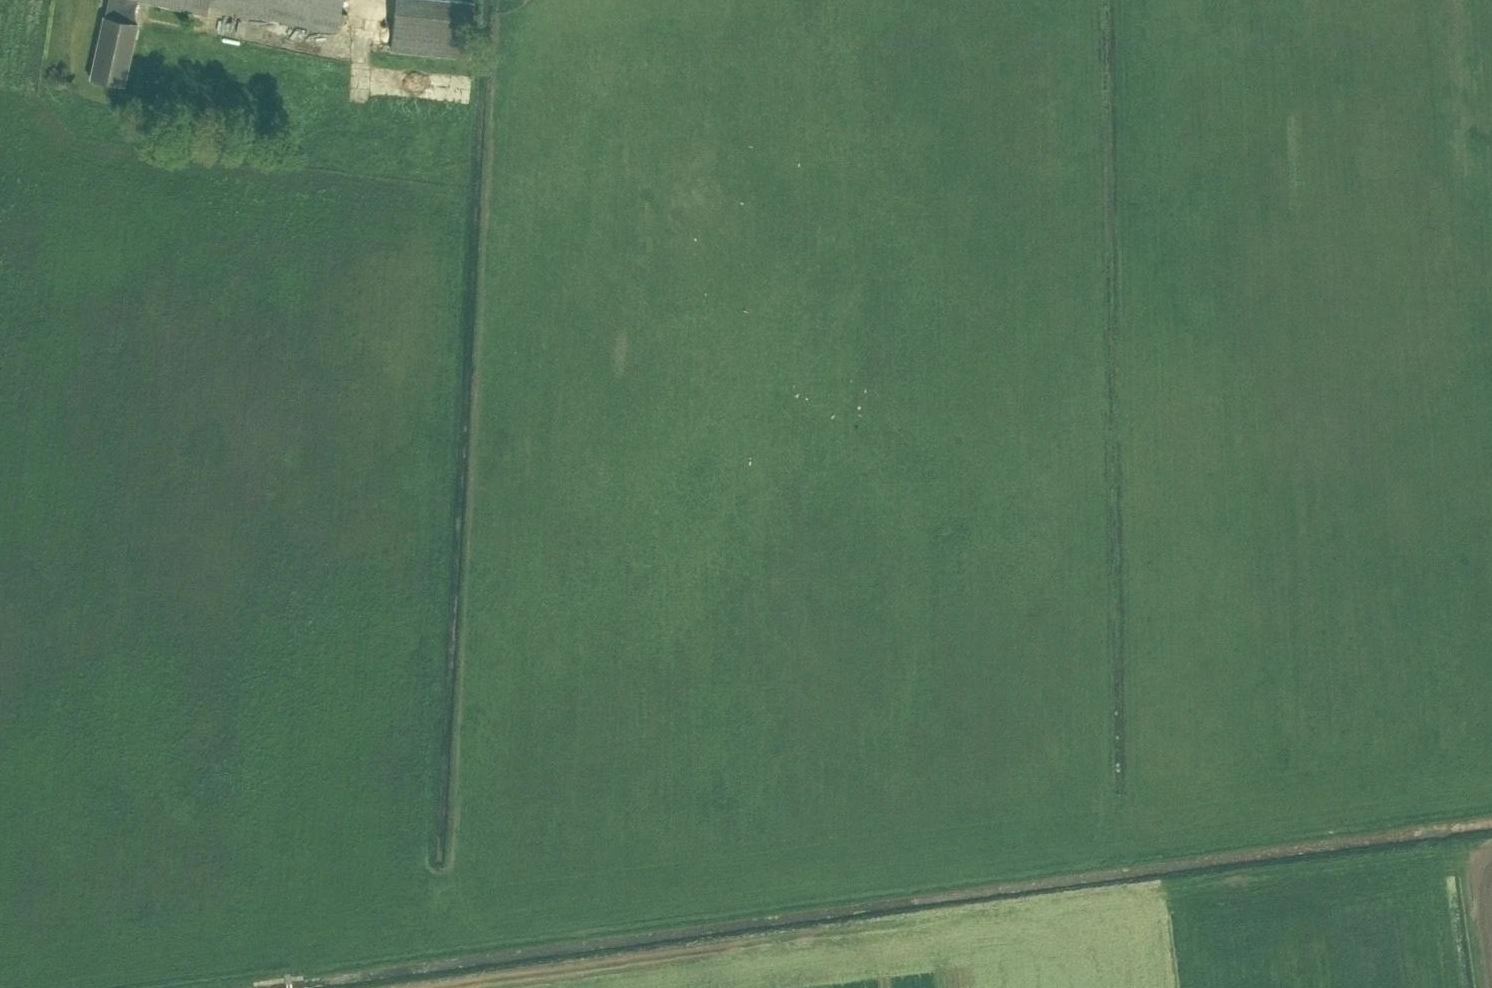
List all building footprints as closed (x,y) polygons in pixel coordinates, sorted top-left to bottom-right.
[(90,79),(123,87),(138,24),(133,23),(138,0),(108,0),(90,79)] [(208,14),(210,3),(336,32),(344,0),(148,0),(208,14)] [(475,0),(474,0),(395,0),(390,50),(470,59),(475,0)]
